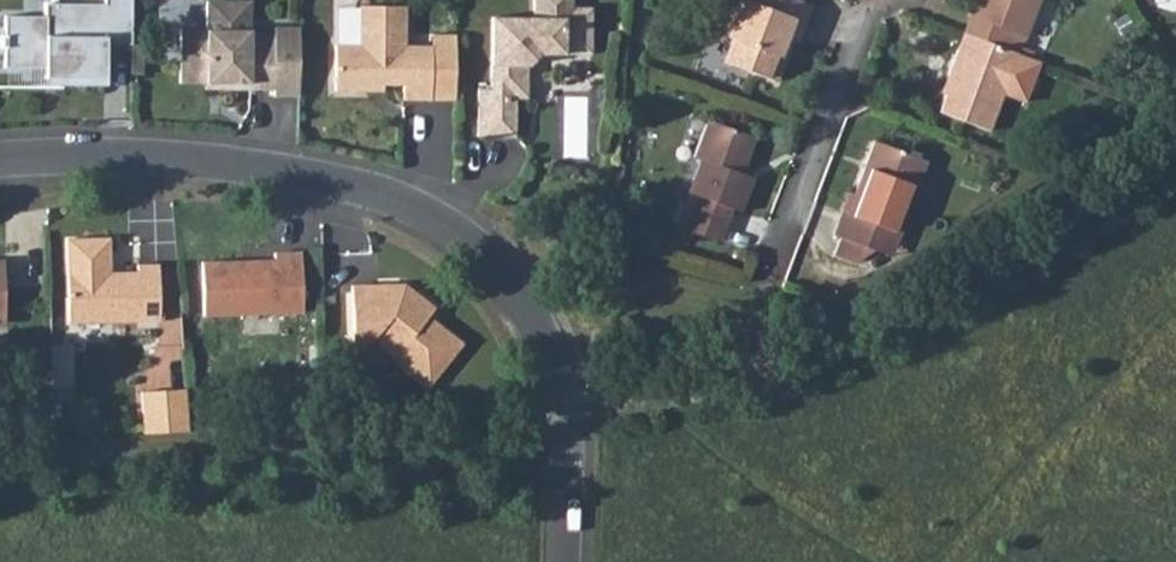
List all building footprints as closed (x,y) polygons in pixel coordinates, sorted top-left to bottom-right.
[(131,0),(104,0),(104,4),(45,4),(45,16),(4,16),(4,36),(0,36),(0,48),(4,48),(4,67),(44,68),(44,78),(60,79),(60,85),(105,85),(105,44),(131,45),(131,0)] [(478,137),(515,137),(515,101),(504,101),(504,81),(527,81),(527,66),(539,54),(563,55),(564,50),(591,50),(591,8),(573,10),(572,0),(532,0),(532,19),(492,18),(491,90),(478,90),(478,137)] [(778,0),(753,0),(750,8),(735,2),(720,39),(726,42),(717,68),(768,88),(778,62),(771,60),(778,43),(788,47),(803,10),(794,6),(778,0)] [(970,22),(1007,34),(1025,41),(1039,0),(978,0),(970,22)] [(180,30),(179,83),(225,84),(226,90),(273,90),(273,97),(299,97),(299,28),(274,28),(273,34),(250,34),(250,2),(206,1),(206,30),(180,30)] [(405,7),(360,6),(359,46),(335,46),(335,91),(365,92),(371,85),(403,85),(403,101),(431,101),(431,53),(405,53),(405,47),(405,7)] [(970,22),(962,43),(999,56),(1007,34),(970,22)] [(405,47),(405,53),(431,53),(431,101),(455,101),(456,35),(431,35),(431,47),(405,47)] [(999,56),(962,43),(948,83),(953,85),(939,122),(988,139),(1001,102),(1024,110),(1037,70),(1015,62),(999,56)] [(131,45),(131,74),(142,74),(143,45),(131,45)] [(504,101),(515,101),(515,99),(527,99),(527,81),(504,81),(504,101)] [(691,198),(679,227),(713,242),(725,210),(734,213),(746,179),(727,172),(731,159),(740,162),(748,139),(701,121),(687,156),(694,159),(681,194),(691,198)] [(826,240),(836,243),(868,254),(893,239),(921,168),(869,148),(852,198),(846,197),(840,206),(826,240)] [(67,240),(68,323),(160,321),(158,265),(137,266),(137,273),(110,274),(109,239),(67,240)] [(868,254),(836,243),(828,260),(847,269),(868,254)] [(202,263),(203,317),(303,314),(301,253),(274,254),(274,261),(202,263)] [(352,288),(353,344),(371,343),(377,336),(398,352),(394,357),(429,385),(460,345),(427,318),(434,310),(413,293),(401,294),(401,286),(352,288)] [(161,385),(164,426),(188,425),(185,383),(161,385)]
